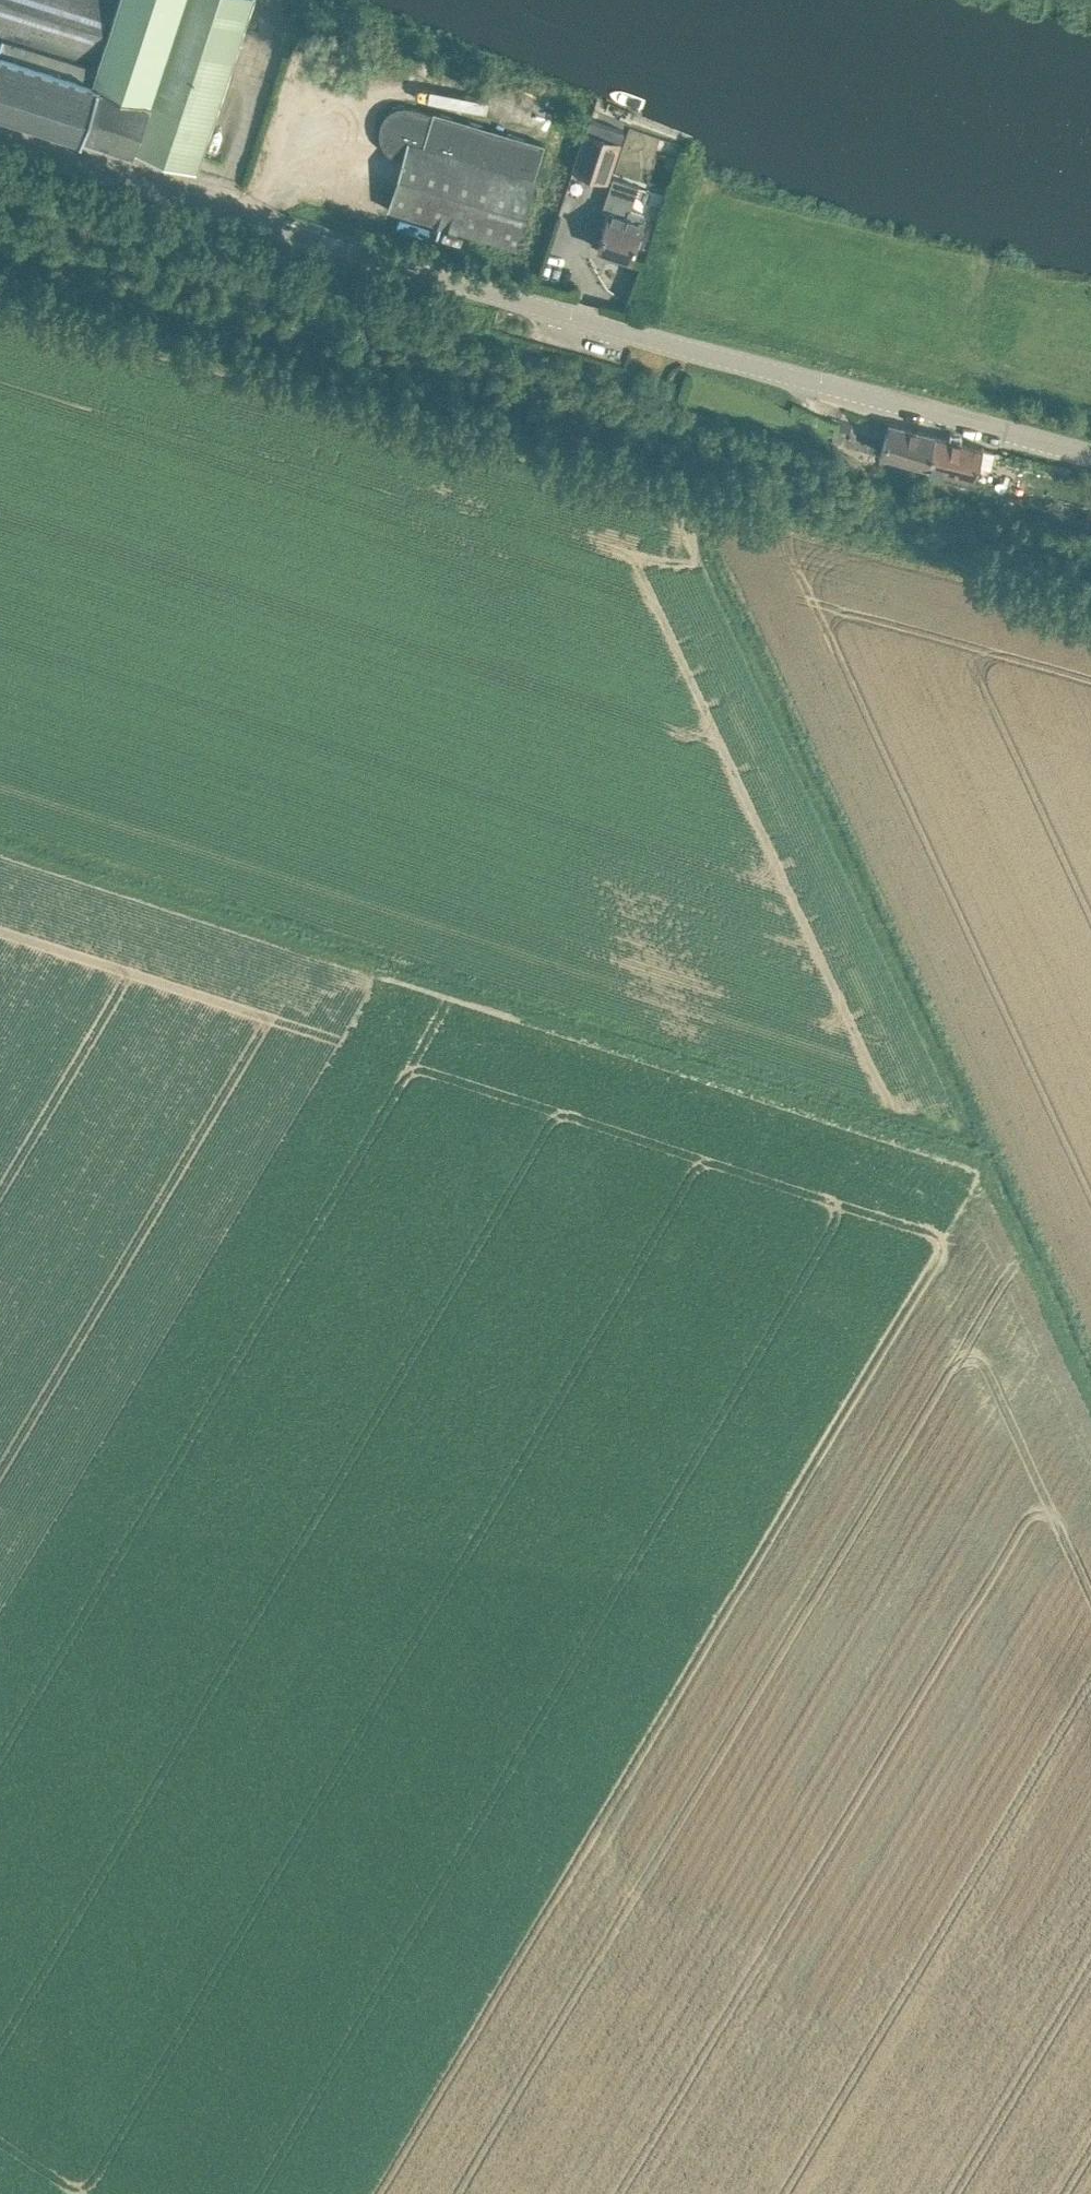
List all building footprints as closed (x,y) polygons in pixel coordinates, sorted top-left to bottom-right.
[(129,0),(28,0),(0,88),(0,105),(89,134),(105,82),(102,81),(129,0)] [(28,0),(0,0),(0,88),(28,0)] [(89,134),(194,168),(197,168),(204,148),(251,0),(129,0),(102,81),(105,82),(89,134)] [(382,118),(380,123),(379,130),(381,136),(384,143),(387,147),(394,153),(403,157),(388,208),(515,247),(536,176),(533,175),(543,141),(433,108),(432,110),(409,104),(404,104),(400,104),(397,105),(393,106),(391,108),(385,113),(383,115),(382,118)] [(624,130),(590,118),(586,128),(585,128),(571,168),(608,181),(622,140),(620,140),(624,130)] [(637,185),(612,177),(602,207),(610,209),(598,247),(631,258),(645,213),(630,209),(637,185)] [(923,462),(931,432),(889,421),(881,452),(923,462)] [(931,432),(923,462),(974,476),(979,459),(991,462),(994,449),(931,432)]
